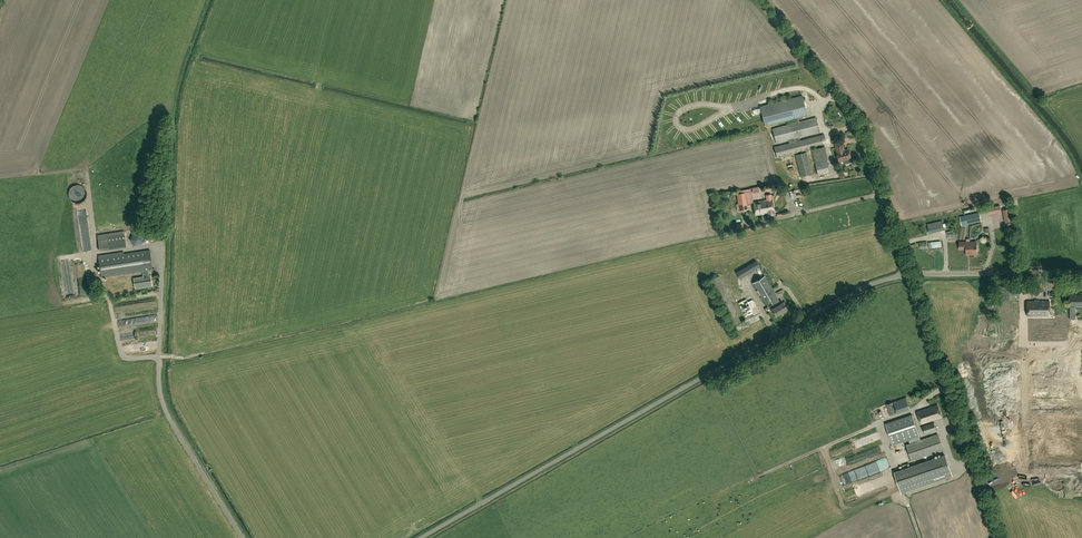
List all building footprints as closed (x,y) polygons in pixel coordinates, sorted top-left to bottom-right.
[(813,148),(813,149),(811,149),(818,175),(830,172),(824,148),(824,145),(823,145),(822,141),(826,140),(824,134),(820,135),(800,141),(799,137),(819,132),(816,118),(799,122),(798,117),(807,115),(802,96),(760,107),(765,126),(796,118),(797,122),(772,128),(776,143),(789,140),(790,143),(774,147),(777,158),(813,148)] [(844,150),(842,142),(835,144),(837,152),(836,152),(839,161),(844,160),(845,164),(849,163),(850,161),(849,159),(850,158),(850,156),(850,155),(850,152),(849,151),(848,149),(844,150)] [(801,176),(812,173),(806,152),(795,155),(801,176)] [(80,185),(78,185),(77,185),(76,185),(75,185),(74,185),(73,186),(72,187),(71,187),(70,188),(69,190),(69,191),(69,192),(69,194),(69,195),(69,196),(70,198),(70,199),(71,200),(73,201),(74,202),(75,203),(76,203),(77,203),(79,203),(80,203),(81,202),(82,202),(83,201),(84,201),(84,200),(85,199),(86,198),(86,197),(87,196),(87,194),(87,193),(87,192),(86,191),(86,190),(85,188),(84,188),(83,187),(82,186),(81,185),(80,185)] [(736,194),(738,205),(742,204),(743,205),(747,205),(747,204),(753,203),(751,192),(745,194),(745,189),(736,191),(737,194),(736,194)] [(766,208),(767,213),(768,217),(775,217),(772,199),(762,201),(763,209),(766,208)] [(755,215),(767,213),(766,208),(763,209),(762,201),(753,202),(755,215)] [(1005,223),(1012,222),(1009,209),(1003,210),(1005,223)] [(944,229),(981,221),(979,212),(969,215),(944,220),(943,221),(944,229)] [(944,230),(942,221),(927,224),(929,234),(944,230)] [(137,230),(134,232),(135,234),(131,237),(136,244),(144,239),(137,230)] [(100,250),(126,246),(124,231),(98,235),(100,250)] [(970,241),(970,239),(967,239),(967,242),(959,242),(960,249),(967,249),(967,253),(970,253),(970,254),(977,254),(977,244),(973,244),(973,241),(970,241)] [(153,269),(150,250),(124,254),(124,252),(99,256),(102,277),(143,271),(143,277),(134,278),(135,288),(152,286),(151,275),(148,276),(147,270),(153,269)] [(740,279),(760,267),(756,260),(736,272),(740,279)] [(781,303),(765,276),(752,283),(765,305),(772,301),(773,304),(770,306),(776,316),(787,309),(783,302),(781,303)] [(1028,294),(1040,294),(1040,285),(1028,286),(1028,294)] [(1074,294),(1070,294),(1070,305),(1081,305),(1081,295),(1074,295),(1074,294)] [(748,304),(746,299),(739,304),(746,319),(759,312),(754,301),(748,304)] [(1050,316),(1050,301),(1028,301),(1028,316),(1050,316)] [(1055,341),(1054,331),(1035,331),(1035,337),(1037,337),(1037,348),(1034,348),(1035,362),(1054,362),(1053,341),(1055,341)] [(1002,355),(997,355),(997,364),(1008,364),(1008,362),(1012,362),(1012,355),(1007,355),(1007,357),(1002,357),(1002,355)] [(1029,396),(1030,410),(1079,408),(1078,389),(1043,390),(1044,395),(1029,396)] [(890,415),(897,413),(893,401),(886,404),(890,415)] [(910,402),(896,404),(898,411),(911,408),(910,402)] [(922,424),(942,417),(938,404),(918,411),(922,424)] [(893,445),(920,436),(913,414),(886,423),(893,445)] [(925,433),(937,430),(934,422),(922,426),(925,433)] [(911,461),(943,450),(938,434),(906,445),(911,461)] [(1067,444),(1068,452),(1077,451),(1076,443),(1070,444),(1067,444)] [(952,476),(946,455),(895,472),(902,493),(952,476)] [(845,460),(847,466),(854,462),(851,457),(845,460)]
